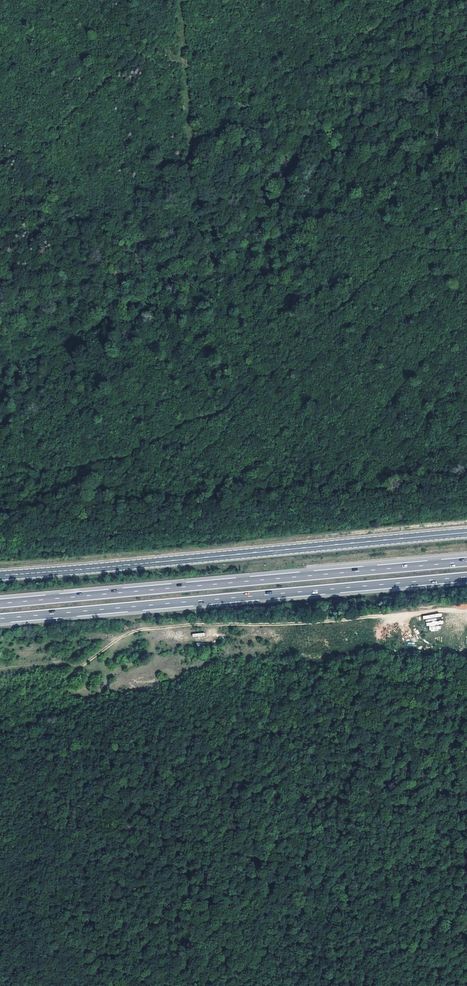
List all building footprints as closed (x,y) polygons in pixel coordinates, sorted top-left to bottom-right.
[(443,624),(443,620),(436,621),(435,617),(442,617),(441,613),(423,616),(423,620),(425,619),(426,626),(429,626),(430,631),(440,630),(440,624),(443,624)]
